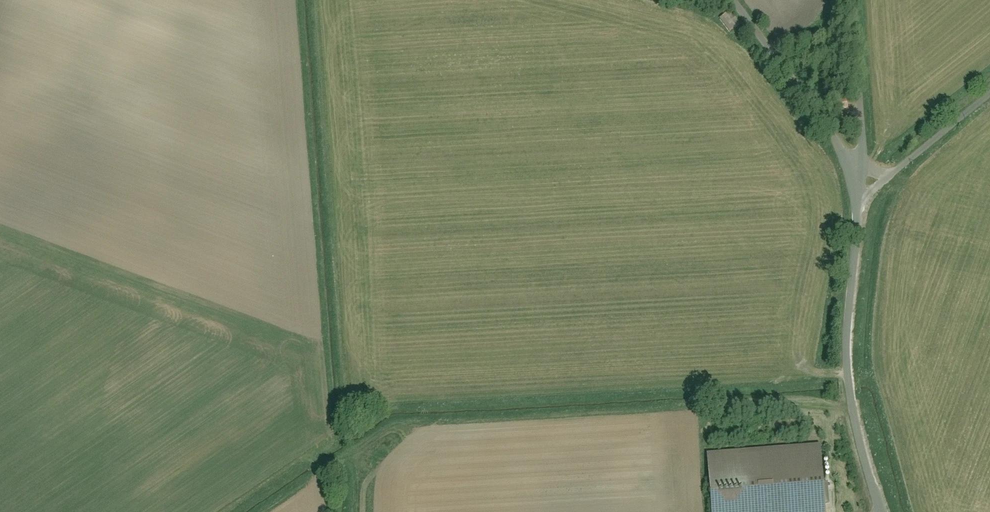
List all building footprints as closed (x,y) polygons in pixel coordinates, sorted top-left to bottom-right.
[(732,13),(722,21),(731,33),(741,26),(732,13)] [(832,102),(833,115),(851,115),(850,102),(832,102)] [(706,451),(709,511),(826,511),(823,446),(706,451)]
